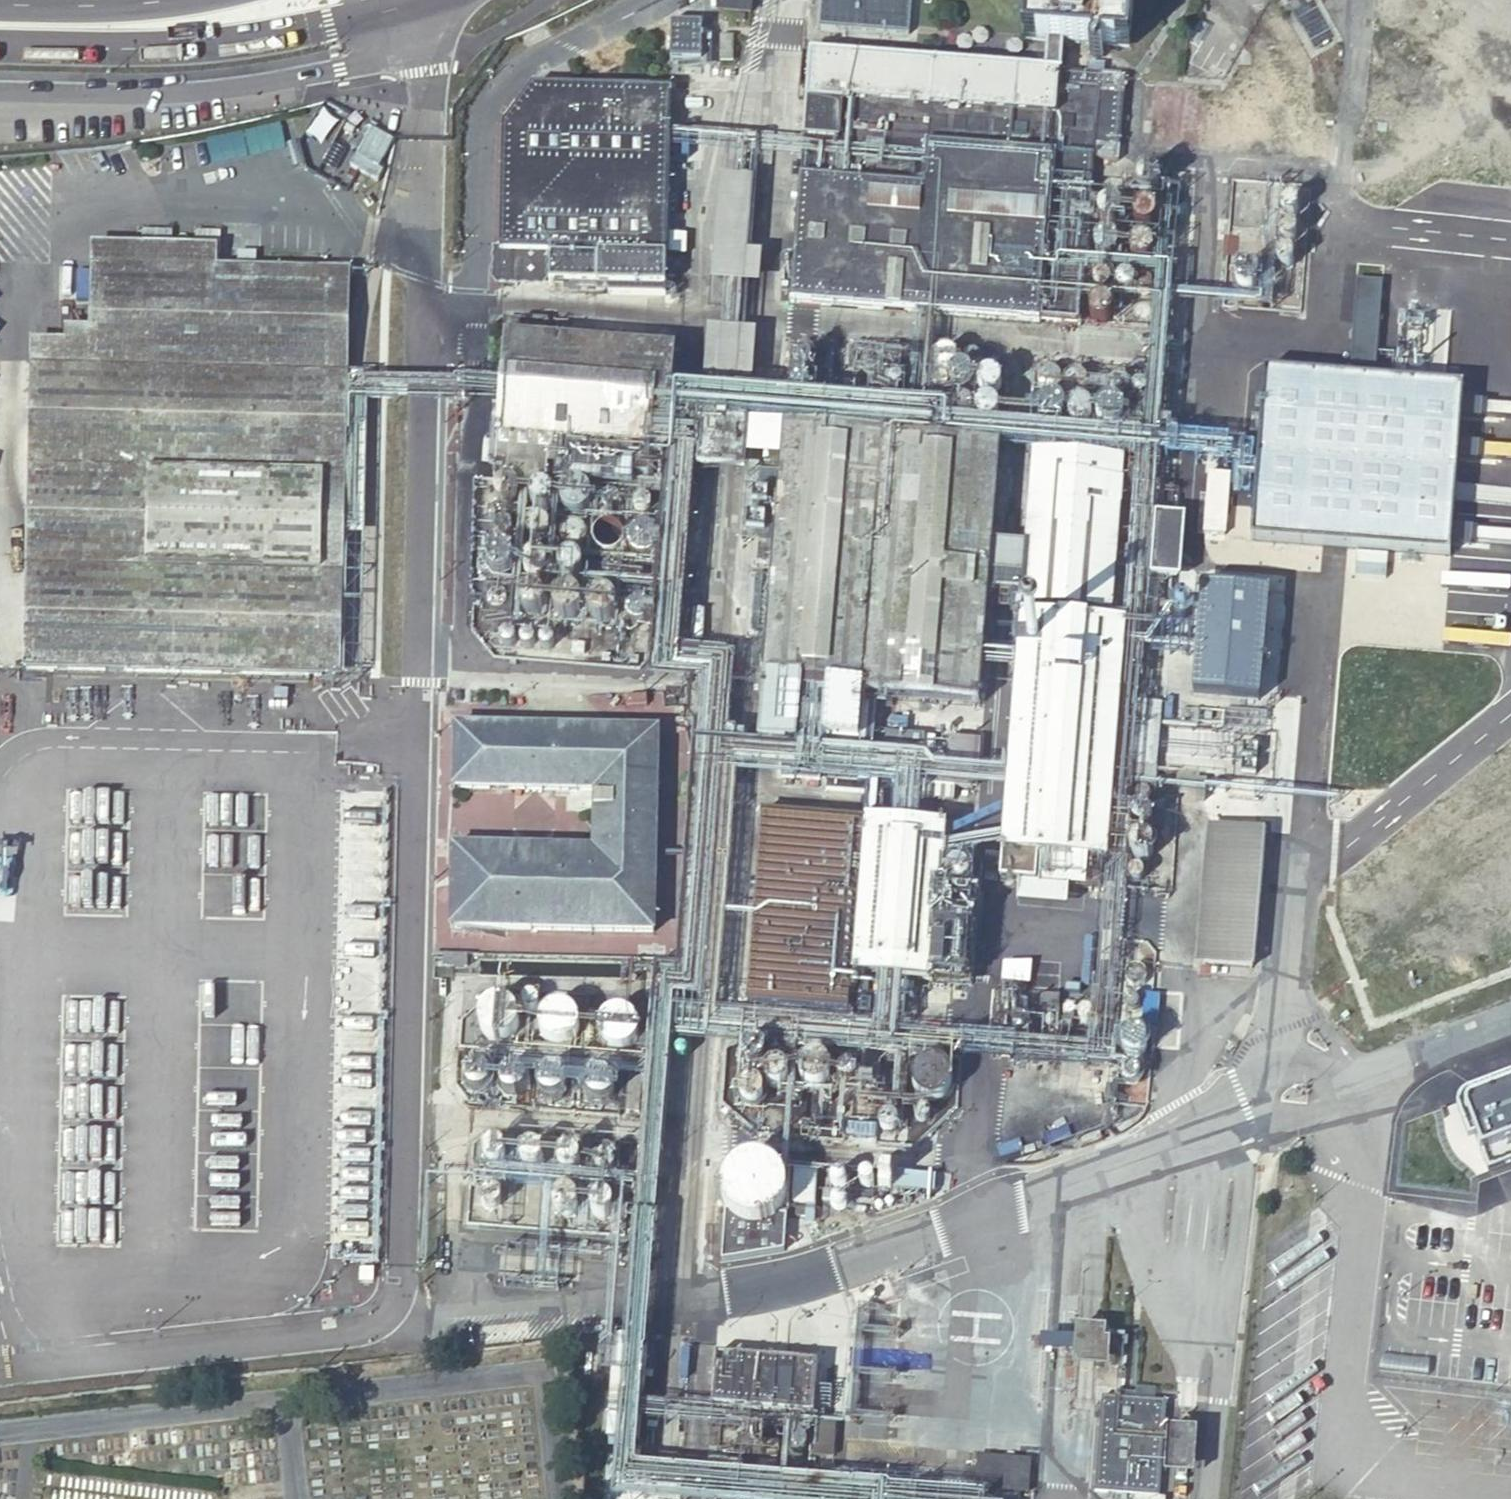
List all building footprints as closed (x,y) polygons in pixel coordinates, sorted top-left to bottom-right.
[(754,0),(719,0),(718,8),(753,10),(754,0)] [(911,35),(913,0),(822,0),(820,29),(911,35)] [(1131,0),(1028,0),(1024,40),(1048,42),(1062,43),(1127,48),(1131,0)] [(673,25),(671,62),(703,64),(705,27),(673,25)] [(1222,67),(1235,43),(1206,28),(1193,52),(1222,67)] [(1060,75),(1062,43),(1048,42),(1045,73),(1060,75)] [(1124,80),(1060,75),(1045,73),(810,54),(802,149),(790,303),(932,315),(1038,324),(1039,323),(1080,326),(1085,259),(1092,161),(1118,163),(1124,80)] [(1285,70),(1242,68),(1240,126),(1282,128),(1285,70)] [(1214,151),(1218,90),(1155,86),(1151,147),(1214,151)] [(668,137),(668,91),(530,88),(501,130),(498,253),(493,253),(492,256),(491,260),(491,262),(492,263),(493,268),(493,271),(491,281),(497,281),(502,279),(510,282),(511,281),(521,279),(519,274),(519,271),(521,268),(523,263),(526,257),(526,256),(525,256),(525,254),(610,257),(608,291),(661,294),(662,258),(667,258),(668,137)] [(93,246),(92,267),(216,269),(216,249),(93,246)] [(320,677),(329,271),(216,269),(92,267),(90,330),(90,365),(32,365),(25,670),(320,677)] [(349,272),(329,271),(320,677),(339,677),(346,386),(349,272)] [(508,318),(507,339),(545,342),(547,322),(508,318)] [(33,343),(32,365),(90,365),(90,330),(64,330),(64,343),(33,343)] [(499,444),(561,449),(664,458),(666,437),(669,396),(672,353),(545,342),(507,339),(503,387),(499,444)] [(1463,387),(1269,374),(1253,539),(1449,556),(1463,387)] [(782,429),(779,478),(773,548),(763,681),(862,689),(862,697),(978,706),(985,625),(988,583),(999,449),(782,429)] [(558,475),(561,449),(499,444),(496,470),(504,471),(504,477),(547,480),(548,474),(558,475)] [(1118,482),(1120,460),(1034,453),(1032,475),(1118,482)] [(738,546),(773,548),(779,478),(744,475),(738,546)] [(1106,636),(1118,482),(1032,475),(1023,586),(1020,628),(1020,629),(1106,636)] [(498,492),(501,499),(507,503),(515,502),(521,498),(523,490),(520,483),(514,479),(506,480),(500,484),(498,492)] [(535,495),(537,502),(544,506),(551,506),(557,501),(559,494),(556,487),(550,483),(543,483),(537,488),(535,495)] [(567,499),(569,506),(575,511),(582,512),(589,509),(593,503),(595,496),(592,489),(586,485),(579,484),(572,486),(568,492),(567,499)] [(603,501),(606,508),(612,512),(620,511),(626,507),(628,499),(625,492),(619,488),(611,489),(605,493),(603,501)] [(1187,518),(1169,517),(1171,490),(1152,489),(1148,539),(1152,539),(1152,544),(1148,544),(1142,604),(1162,606),(1164,579),(1181,581),(1187,518)] [(633,502),(636,509),(642,513),(650,513),(656,508),(658,501),(655,494),(649,490),(641,490),(635,495),(633,502)] [(491,525),(494,532),(500,536),(508,536),(514,531),(516,524),(513,517),(507,513),(499,513),(493,518),(491,525)] [(532,527),(534,534),(541,539),(548,538),(554,534),(556,526),(554,519),(547,515),(540,515),(534,520),(532,527)] [(596,538),(599,545),(605,549),(613,551),(620,549),(626,545),(629,538),(629,530),(626,523),(620,519),(613,517),(605,519),(599,523),(596,530),(596,538)] [(562,533),(565,540),(570,544),(578,546),(585,543),(589,537),(590,530),(588,523),(582,519),(575,518),(568,520),(563,526),(562,533)] [(632,540),(635,547),(641,552),(648,553),(656,552),(662,547),(665,540),(665,532),(662,526),(656,521),(648,519),(641,521),(635,525),(632,532),(632,540)] [(561,563),(564,570),(570,574),(577,576),(584,573),(588,567),(590,560),(587,553),(581,549),(574,548),(567,550),(563,556),(561,563)] [(488,561),(491,568),(497,572),(504,572),(510,567),(512,560),(510,553),(503,549),(496,549),(490,554),(488,561)] [(528,562),(531,569),(537,573),(545,573),(551,568),(553,561),(550,554),(544,549),(536,550),(530,555),(528,562)] [(1006,584),(988,583),(985,625),(1003,626),(1020,628),(1023,586),(1006,584)] [(1265,594),(1198,588),(1189,696),(1256,702),(1265,594)] [(490,601),(494,607),(500,608),(506,605),(508,599),(507,593),(501,589),(495,590),(490,595),(490,601)] [(523,603),(526,610),(532,614),(539,613),(545,609),(547,601),(545,594),(538,590),(531,591),(525,595),(523,603)] [(557,609),(560,616),(566,620),(574,619),(579,615),(581,607),(579,600),(572,596),(565,597),(559,601),(557,609)] [(591,610),(593,617),(600,621),(607,620),(613,616),(615,608),(613,601),(606,597),(599,598),(593,602),(591,610)] [(627,612),(629,619),(636,623),(643,623),(649,618),(651,611),(648,604),(642,599),(634,600),(629,604),(627,612)] [(1106,636),(1020,629),(1015,686),(1120,694),(1124,637),(1106,636)] [(862,689),(763,681),(761,710),(768,719),(860,726),(862,697),(862,689)] [(1106,862),(1120,694),(1015,686),(1009,774),(1002,854),(1106,862)] [(1223,731),(1266,734),(1268,709),(1224,707),(1223,731)] [(650,934),(655,734),(453,729),(452,789),(594,793),(592,852),(451,849),(448,929),(650,934)] [(920,766),(923,739),(884,735),(882,763),(920,766)] [(976,791),(980,748),(948,745),(944,788),(976,791)] [(857,785),(859,757),(781,750),(778,780),(824,784),(824,782),(857,785)] [(746,1005),(762,814),(756,813),(740,1005),(746,1005)] [(845,1014),(861,822),(762,814),(746,1005),(845,1014)] [(939,897),(945,830),(865,824),(852,978),(855,979),(851,1026),(875,1028),(879,980),(965,987),(972,900),(939,897)] [(1259,966),(1269,830),(1214,826),(1204,962),(1259,966)] [(1421,972),(1510,946),(1510,848),(1395,882),(1421,972)] [(480,1013),(480,1023),(483,1032),(491,1038),(500,1041),(510,1039),(518,1034),(522,1025),(523,1016),(519,1007),(512,1000),(503,997),(493,999),(485,1005),(480,1013)] [(540,1016),(539,1026),(543,1035),(550,1041),(559,1044),(569,1043),(577,1037),(582,1028),(582,1019),(579,1010),(571,1003),(562,1000),(552,1002),(544,1008),(540,1016)] [(601,1023),(601,1032),(604,1041),(612,1048),(621,1051),(631,1049),(639,1043),(643,1035),(644,1025),(640,1016),(633,1010),(624,1007),(614,1009),(606,1014),(601,1023)] [(744,1035),(825,1041),(827,1019),(745,1012),(744,1035)] [(746,1049),(746,1056),(750,1062),(757,1065),(764,1064),(769,1059),(771,1053),(769,1046),(764,1041),(757,1040),(750,1043),(746,1049)] [(828,1058),(819,1054),(811,1056),(804,1061),(801,1070),(804,1079),(810,1084),(819,1086),(827,1082),(832,1075),(832,1066),(828,1058)] [(769,1070),(769,1077),(773,1083),(779,1086),(786,1085),(791,1081),(793,1074),(791,1067),(786,1063),(779,1062),(773,1065),(769,1070)] [(491,1068),(483,1064),(474,1066),(467,1071),(465,1080),(467,1089),(474,1094),(483,1096),(491,1092),(496,1085),(496,1076),(491,1068)] [(527,1070),(518,1067),(510,1068),(503,1074),(500,1082),(503,1091),(509,1097),(518,1098),(526,1094),(531,1087),(531,1078),(527,1070)] [(566,1072),(558,1068),(549,1069),(542,1075),(540,1084),(542,1092),(549,1098),(558,1099),(566,1096),(571,1088),(571,1079),(566,1072)] [(617,1075),(609,1072),(600,1073),(593,1079),(591,1087),(593,1096),(600,1102),(609,1103),(617,1099),(622,1092),(622,1083),(617,1075)] [(742,1090),(742,1097),(746,1103),(753,1106),(760,1105),(765,1101),(767,1094),(765,1087),(760,1083),(753,1082),(746,1084),(742,1090)] [(1467,1100),(1465,1104),(1466,1111),(1483,1160),(1485,1165),(1495,1168),(1510,1164),(1510,1083),(1467,1100)] [(483,1150),(483,1157),(487,1163),(493,1166),(500,1165),(505,1160),(507,1154),(506,1147),(500,1142),(493,1141),(487,1144),(483,1150)] [(521,1154),(521,1161),(525,1167),(531,1169),(538,1169),(543,1164),(545,1157),(543,1150),(538,1146),(531,1145),(525,1148),(521,1154)] [(561,1155),(561,1162),(564,1168),(571,1171),(578,1170),(583,1165),(585,1159),(583,1152),(578,1147),(571,1146),(564,1149),(561,1155)] [(598,1158),(598,1165),(602,1171),(608,1174),(615,1173),(620,1169),(622,1162),(620,1155),(615,1151),(608,1150),(602,1153),(598,1158)] [(724,1210),(727,1215),(732,1220),(737,1223),(743,1226),(748,1227),(753,1227),(760,1226),(766,1224),(774,1219),(776,1217),(780,1212),(783,1206),(784,1200),(785,1193),(784,1187),(782,1181),(778,1176),(774,1171),(769,1167),(763,1164),(757,1163),(750,1163),(744,1164),(738,1166),(733,1169),(728,1174),(724,1179),(722,1185),(720,1191),(720,1198),(721,1204),(724,1210)] [(811,1206),(812,1175),(795,1174),(794,1205),(811,1206)] [(932,1195),(934,1179),(880,1174),(879,1185),(891,1186),(891,1192),(932,1195)] [(482,1195),(482,1202),(486,1208),(492,1211),(499,1210),(505,1205),(507,1198),(505,1191),(499,1187),(492,1186),(486,1189),(482,1195)] [(554,1203),(554,1210),(558,1216),(564,1219),(571,1218),(577,1213),(579,1207),(577,1200),(571,1195),(565,1194),(558,1197),(554,1203)] [(594,1203),(594,1210),(597,1216),(604,1219),(611,1218),(616,1213),(618,1206),(616,1200),(611,1195),(604,1194),(598,1197),(594,1203)] [(723,1215),(721,1263),(783,1253),(784,1218),(776,1217),(774,1219),(766,1224),(760,1226),(753,1227),(748,1227),(743,1226),(737,1223),(732,1220),(727,1215),(723,1215)] [(1111,1328),(1080,1326),(1077,1366),(1112,1368),(1114,1340),(1110,1340),(1111,1328)] [(640,1441),(648,1341),(615,1339),(607,1439),(640,1441)] [(814,1412),(818,1362),(718,1354),(714,1404),(814,1412)] [(1114,1399),(1102,1398),(1094,1491),(1106,1492),(1114,1399)] [(1166,1403),(1119,1399),(1114,1399),(1106,1492),(1158,1496),(1166,1403)] [(1193,1475),(1196,1430),(1168,1428),(1165,1473),(1193,1475)] [(972,1490),(1027,1494),(1029,1459),(974,1456),(972,1490)]
